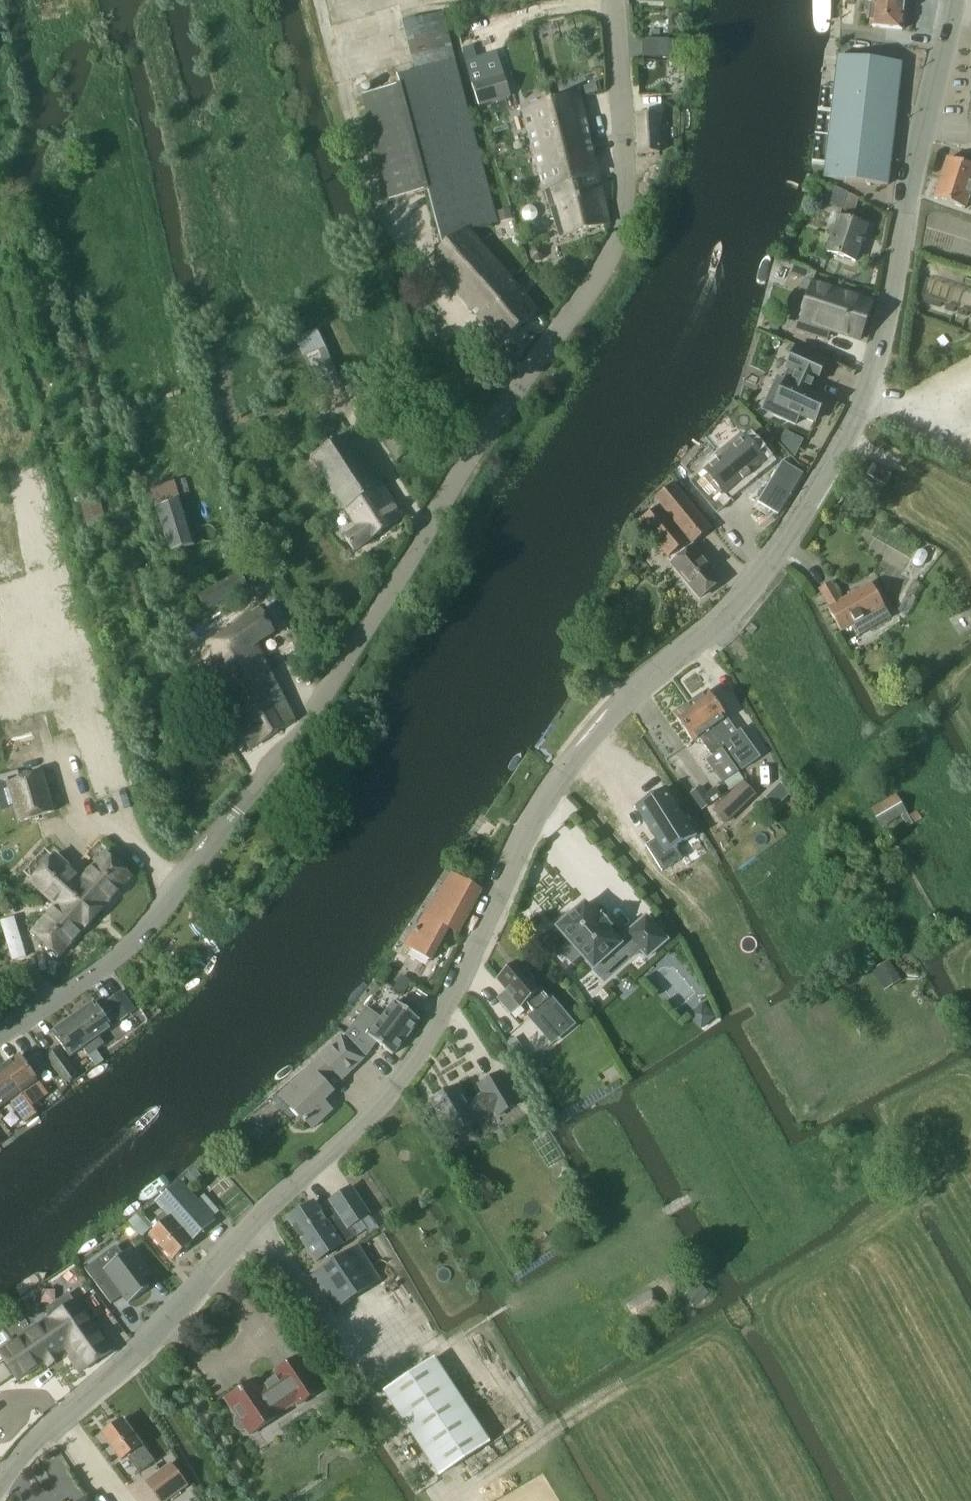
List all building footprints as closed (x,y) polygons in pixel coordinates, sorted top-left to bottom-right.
[(859,1),(873,2),(873,6),(872,7),(870,28),(903,31),(906,0),(859,0),(859,1)] [(428,192),(443,252),(469,230),(498,223),(443,13),(403,24),(416,73),(397,78),(400,87),(362,96),(390,201),(428,192)] [(674,58),(674,42),(643,41),(643,58),(674,58)] [(497,55),(465,64),(472,84),(479,107),(510,97),(503,74),(497,55)] [(837,58),(824,179),(889,186),(902,65),(837,58)] [(596,84),(584,88),(586,96),(598,92),(596,84)] [(562,150),(590,142),(578,96),(550,104),(562,150)] [(522,111),(538,170),(557,165),(560,160),(557,151),(562,150),(550,104),(522,111)] [(636,117),(638,156),(661,154),(658,115),(636,117)] [(600,179),(590,142),(562,150),(557,151),(560,160),(557,165),(538,170),(544,193),(545,193),(598,179),(600,179)] [(970,189),(970,167),(947,159),(941,179),(970,189)] [(598,179),(545,193),(559,239),(564,239),(565,240),(609,225),(598,179)] [(941,179),(934,199),(965,209),(967,203),(970,204),(970,189),(941,179)] [(510,209),(498,212),(501,223),(513,220),(510,209)] [(839,216),(835,228),(827,251),(855,261),(867,225),(839,216)] [(503,271),(469,230),(443,252),(431,262),(465,302),(503,271)] [(543,249),(536,247),(529,252),(531,260),(540,263),(545,257),(543,249)] [(537,312),(503,271),(465,302),(500,343),(537,312)] [(812,283),(796,330),(827,341),(830,331),(860,341),(873,302),(812,282),(812,283)] [(342,386),(318,330),(295,340),(320,396),(342,386)] [(814,391),(827,360),(796,346),(785,370),(787,371),(784,380),(777,377),(762,411),(796,426),(800,418),(815,424),(827,397),(814,391)] [(383,441),(396,462),(413,452),(400,430),(383,441)] [(786,432),(781,442),(795,458),(804,441),(786,432)] [(363,486),(378,477),(349,434),(312,459),(345,509),(367,494),(363,486)] [(705,470),(706,471),(691,483),(716,513),(728,503),(722,495),(725,494),(742,480),(744,482),(751,476),(750,474),(764,462),(745,438),(733,448),(730,445),(717,456),(719,459),(705,470)] [(783,462),(759,503),(780,515),(805,474),(783,462)] [(891,475),(872,465),(866,475),(885,486),(891,475)] [(404,515),(378,477),(363,486),(367,494),(345,509),(358,529),(347,538),(356,552),(373,540),(372,539),(404,515)] [(196,546),(175,482),(150,490),(170,554),(196,546)] [(688,542),(693,546),(713,529),(675,484),(655,500),(659,506),(639,523),(669,559),(688,542)] [(721,582),(712,571),(692,547),(672,564),(701,599),(721,582)] [(239,572),(195,595),(205,612),(249,589),(239,572)] [(840,631),(852,625),(859,637),(891,619),(885,606),(872,584),(842,600),(832,582),(819,590),(830,608),(828,609),(840,631)] [(198,652),(228,709),(277,684),(258,646),(275,634),(261,611),(198,652)] [(277,684),(228,709),(232,716),(249,752),(296,721),(277,684)] [(708,692),(692,703),(710,730),(709,730),(722,749),(729,758),(732,757),(741,769),(759,756),(741,730),(737,733),(732,736),(721,722),(726,718),(708,692)] [(692,703),(675,715),(693,741),(698,738),(711,756),(722,749),(709,730),(710,730),(692,703)] [(711,756),(705,761),(720,784),(722,782),(736,772),(738,771),(729,758),(722,749),(711,756)] [(7,784),(19,824),(56,813),(44,773),(7,784)] [(726,825),(756,796),(743,782),(712,812),(726,825)] [(667,788),(635,808),(635,809),(637,809),(657,840),(646,847),(662,872),(683,859),(676,849),(697,836),(697,835),(696,835),(667,790),(668,789),(667,788)] [(897,794),(871,809),(869,810),(879,829),(902,816),(908,828),(914,825),(907,813),(897,794)] [(86,909),(96,918),(109,904),(133,879),(105,853),(81,878),(77,875),(65,890),(69,893),(56,907),(74,922),(86,909)] [(31,884),(56,907),(69,893),(65,890),(77,875),(56,856),(31,884)] [(450,929),(457,934),(483,892),(452,873),(427,914),(422,913),(416,923),(419,928),(407,946),(431,961),(450,929)] [(557,929),(570,943),(561,951),(572,964),(581,956),(594,970),(611,955),(617,963),(627,954),(631,959),(640,951),(647,958),(667,941),(647,917),(626,935),(629,938),(621,945),(609,931),(612,928),(613,928),(602,916),(601,917),(602,917),(599,919),(585,904),(572,916),(569,913),(558,923),(561,926),(557,929)] [(60,957),(96,918),(86,909),(74,922),(56,907),(33,932),(60,957)] [(2,924),(2,927),(2,929),(3,931),(5,933),(7,934),(9,935),(12,934),(14,933),(16,931),(17,929),(17,927),(17,924),(16,922),(14,921),(12,919),(9,919),(7,919),(5,921),(3,922),(2,924)] [(887,962),(872,972),(881,988),(897,978),(887,962)] [(549,1000),(540,990),(541,990),(520,963),(499,980),(507,991),(498,999),(510,1014),(525,1002),(534,1013),(549,1000)] [(412,982),(401,976),(393,990),(398,994),(399,992),(404,995),(412,982)] [(576,1002),(581,998),(573,988),(567,993),(576,1002)] [(106,1003),(120,1022),(136,1011),(122,992),(106,1003)] [(576,1024),(552,997),(549,1000),(534,1013),(532,1015),(545,1028),(556,1018),(568,1032),(576,1024)] [(367,1009),(346,1036),(366,1057),(377,1043),(393,1055),(403,1042),(403,1043),(410,1034),(420,1020),(415,1017),(420,1010),(405,998),(400,1005),(396,1002),(382,1020),(367,1009)] [(105,1045),(99,1036),(112,1026),(95,1003),(74,1019),(97,1051),(105,1045)] [(89,1056),(97,1051),(74,1019),(53,1034),(70,1057),(83,1048),(89,1056)] [(336,1074),(342,1080),(364,1059),(342,1037),(293,1085),(301,1094),(289,1105),(314,1130),(333,1111),(324,1102),(332,1093),(324,1085),(336,1074)] [(520,1044),(513,1049),(520,1059),(527,1054),(520,1044)] [(60,1050),(47,1058),(66,1084),(79,1076),(60,1050)] [(20,1056),(3,1068),(31,1107),(32,1107),(48,1095),(33,1074),(26,1064),(20,1056)] [(37,1056),(26,1064),(33,1074),(44,1066),(37,1056)] [(10,1103),(16,1111),(17,1110),(26,1123),(37,1114),(32,1107),(31,1107),(3,1068),(0,1070),(0,1109),(10,1103)] [(455,1087),(431,1101),(451,1136),(480,1119),(481,1122),(494,1115),(497,1120),(521,1105),(501,1072),(477,1087),(481,1095),(465,1104),(455,1087)] [(192,1189),(203,1179),(195,1170),(184,1179),(192,1189)] [(152,1235),(174,1260),(194,1243),(193,1242),(215,1223),(181,1183),(158,1203),(171,1218),(152,1235)] [(356,1238),(349,1228),(369,1214),(350,1187),(329,1201),(334,1208),(322,1215),(313,1202),(288,1219),(305,1245),(317,1263),(356,1238)] [(358,1245),(312,1276),(335,1310),(380,1279),(358,1245)] [(132,1249),(105,1270),(98,1260),(85,1269),(112,1304),(124,1295),(130,1303),(150,1288),(142,1278),(150,1272),(132,1249)] [(705,1299),(695,1285),(680,1296),(689,1310),(705,1299)] [(651,1290),(625,1306),(637,1325),(663,1310),(651,1290)] [(52,1317),(0,1352),(0,1355),(17,1381),(66,1348),(71,1356),(70,1358),(79,1372),(112,1350),(78,1300),(52,1317)] [(256,1380),(227,1399),(238,1417),(237,1418),(235,1421),(235,1425),(237,1429),(241,1430),(245,1430),(246,1429),(250,1435),(279,1415),(278,1413),(296,1401),(299,1405),(321,1391),(298,1357),(276,1372),(279,1376),(261,1388),(256,1380)] [(490,1443),(435,1359),(384,1392),(439,1476),(490,1443)] [(123,1420),(102,1435),(121,1461),(128,1456),(140,1472),(154,1462),(123,1420)] [(145,1483),(159,1500),(170,1500),(189,1486),(171,1463),(145,1483)]
